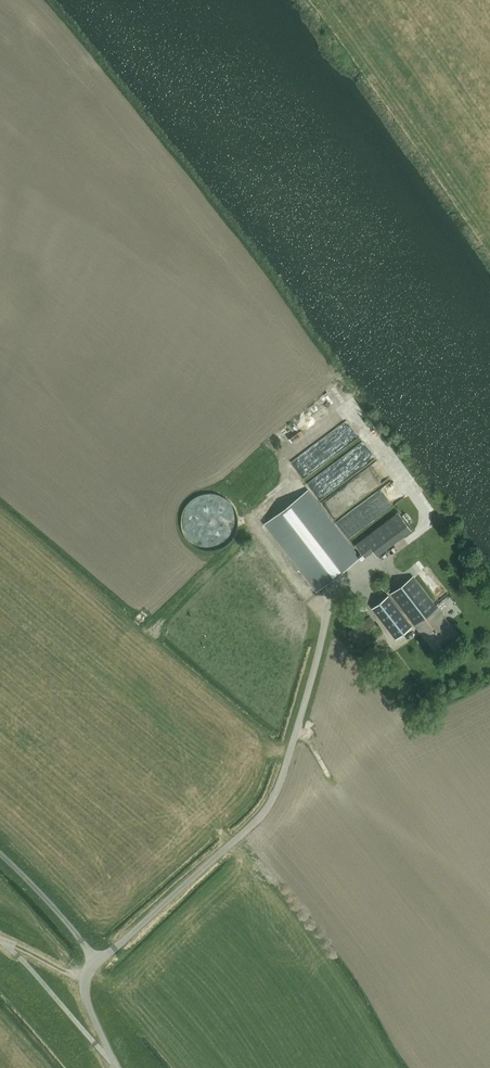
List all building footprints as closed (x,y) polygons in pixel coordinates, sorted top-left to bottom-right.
[(318,430),(286,456),(296,469),(329,443),(318,430)] [(359,558),(307,491),(265,524),(317,591),(359,558)] [(350,500),(343,492),(328,504),(334,512),(350,500)] [(385,492),(364,505),(371,516),(392,503),(385,492)] [(412,530),(398,512),(364,539),(377,556),(412,530)] [(456,633),(412,576),(390,594),(434,651),(456,633)] [(396,639),(411,627),(387,596),(372,608),(396,639)]
